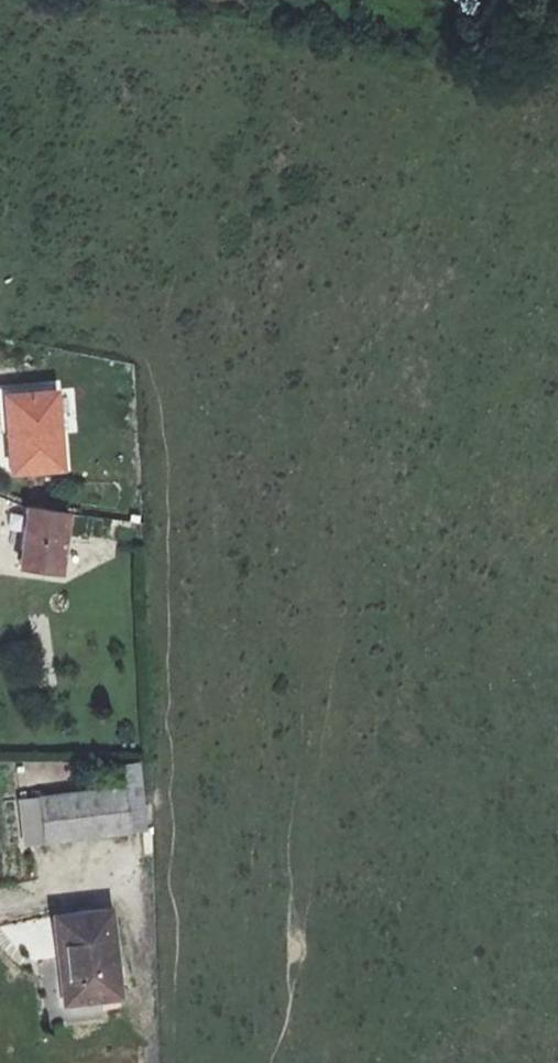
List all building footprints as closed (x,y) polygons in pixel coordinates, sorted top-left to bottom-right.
[(39,398),(37,382),(0,385),(0,463),(45,459),(39,398)] [(9,559),(50,566),(58,510),(15,505),(9,559)] [(108,780),(27,788),(30,836),(113,826),(108,780)] [(38,910),(50,1000),(105,994),(94,906),(38,910)]
